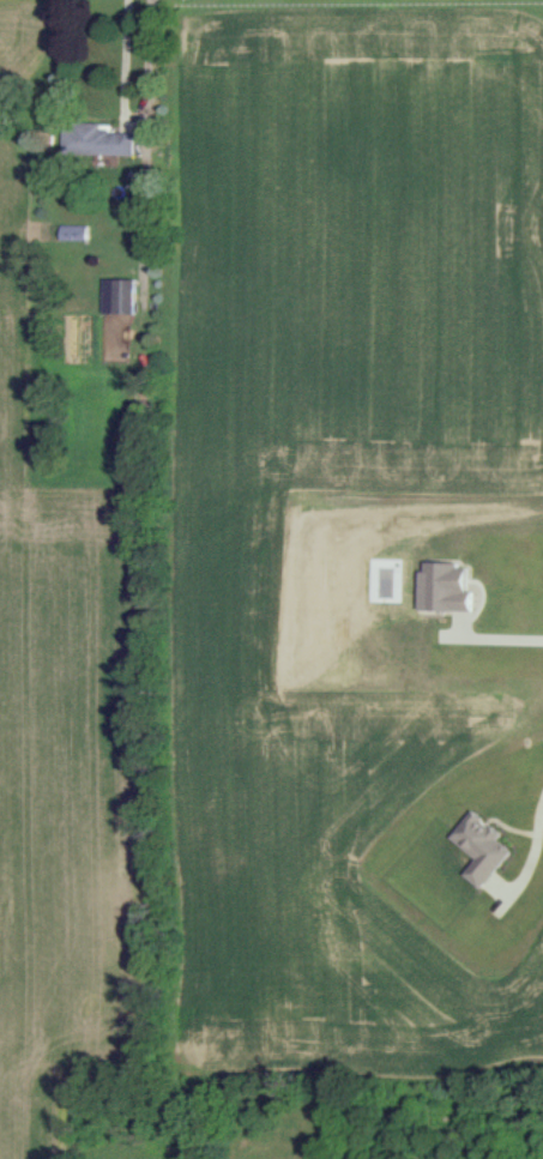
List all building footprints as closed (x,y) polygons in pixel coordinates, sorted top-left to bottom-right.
[(61,127),(61,153),(131,153),(132,130),(99,130),(99,121),(72,121),(72,127),(61,127)] [(61,225),(61,237),(85,237),(85,225),(61,225)] [(103,313),(134,313),(134,278),(103,278),(103,313)] [(450,837),(476,857),(463,874),(480,888),(514,845),(471,811),(450,837)]
